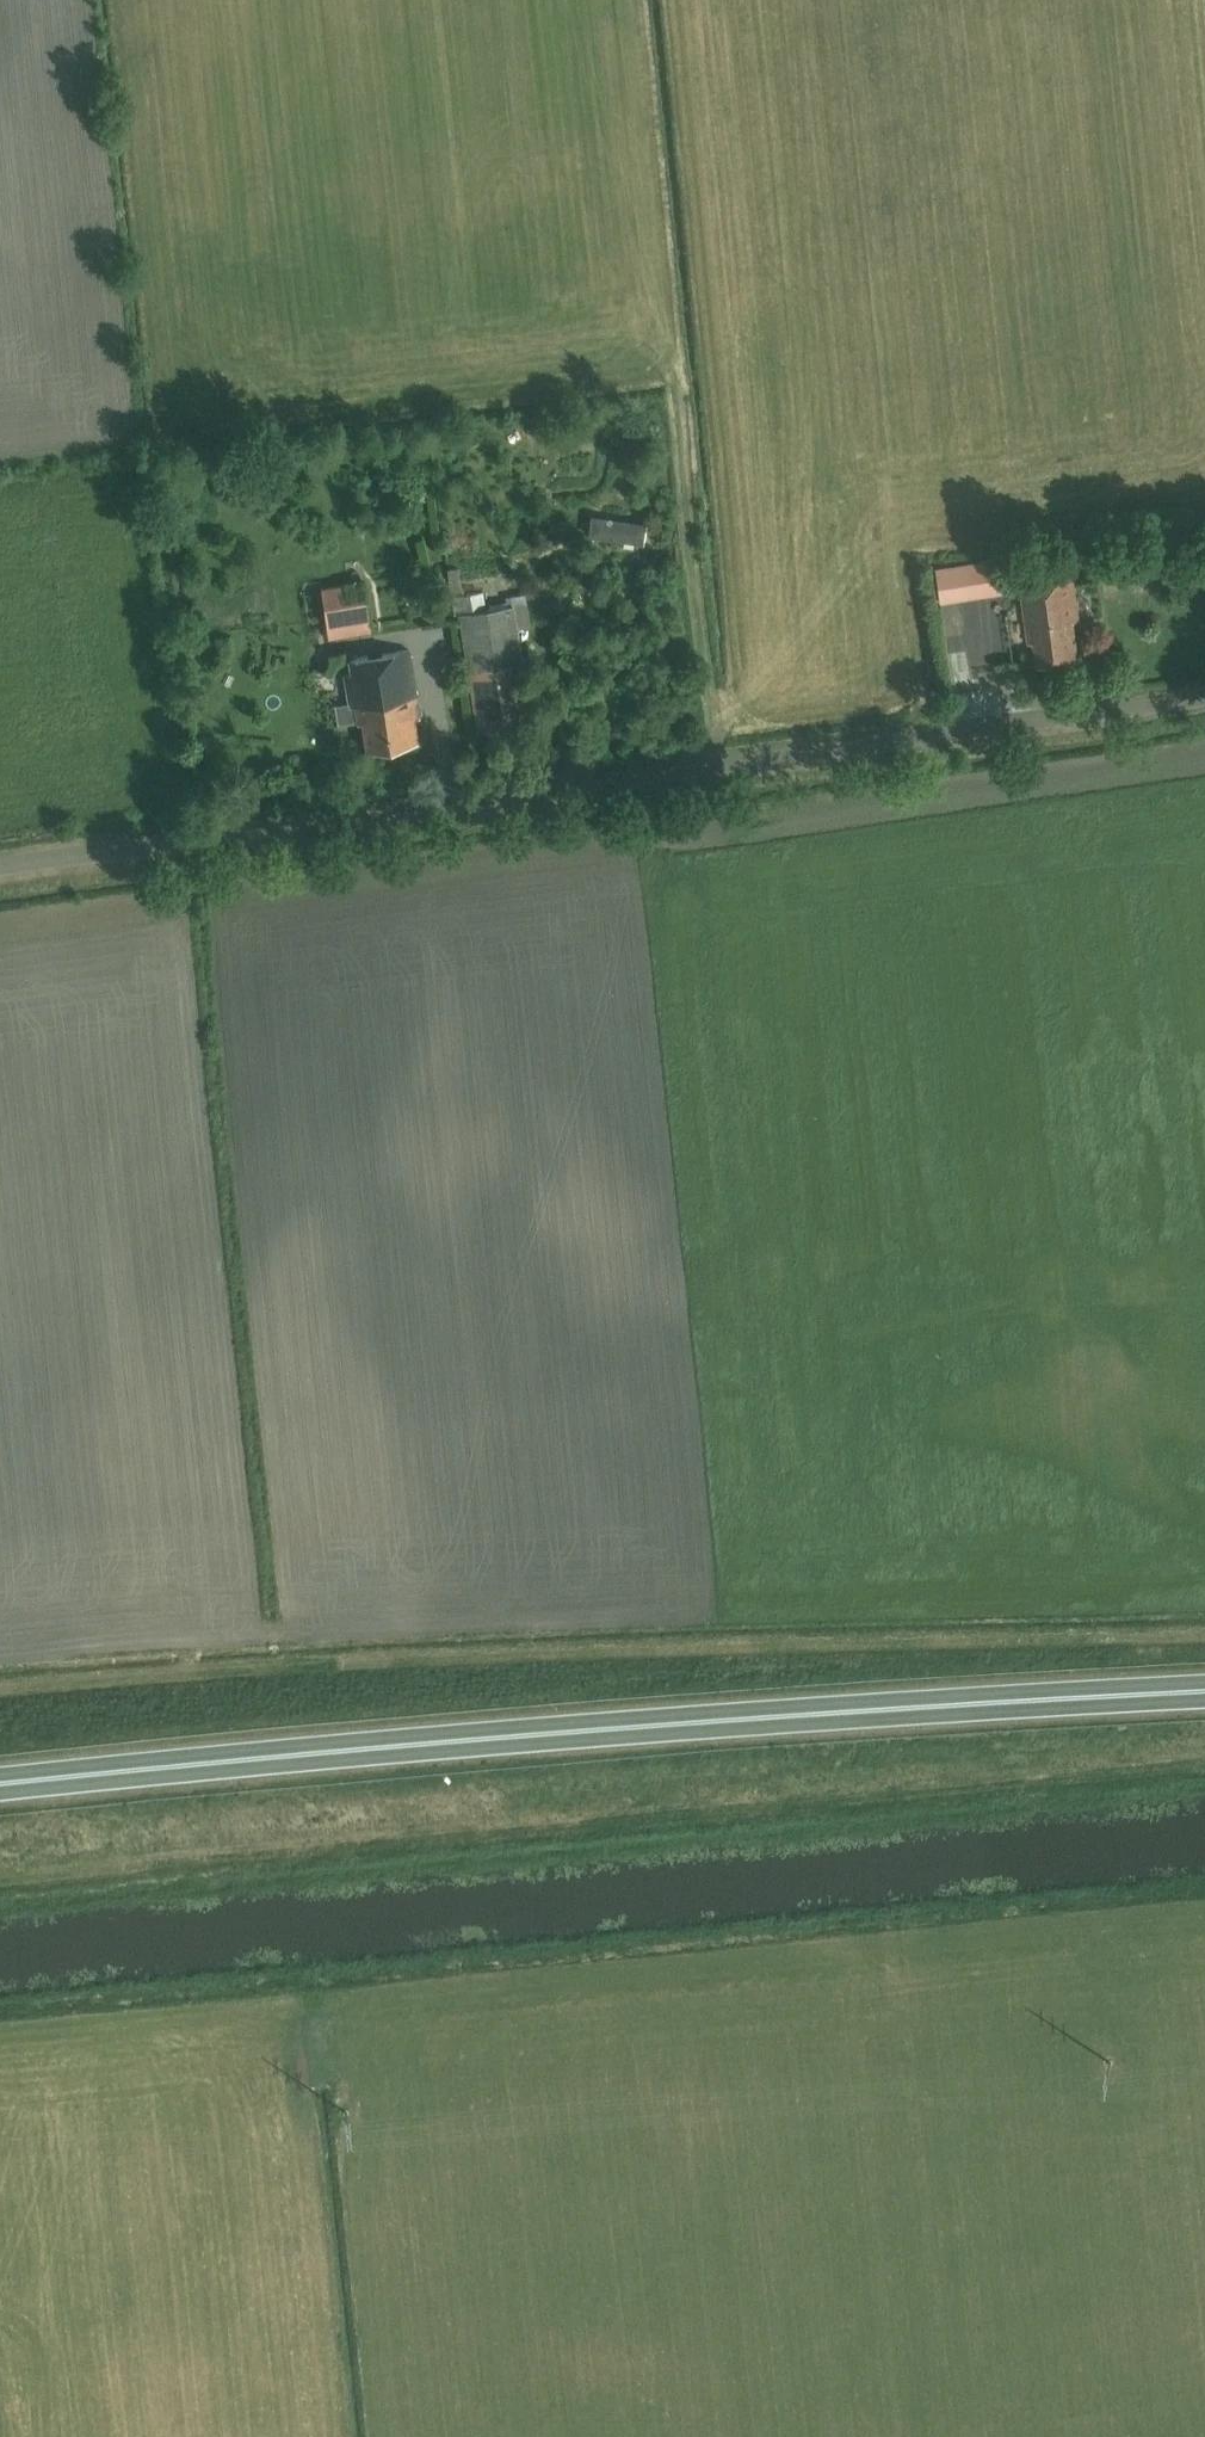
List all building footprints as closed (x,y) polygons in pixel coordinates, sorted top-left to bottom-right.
[(637,525),(637,507),(592,509),(593,527),(637,525)] [(935,568),(940,601),(1006,592),(1001,559),(935,568)] [(359,571),(318,580),(329,630),(371,621),(359,571)] [(1074,620),(1079,619),(1073,575),(1021,582),(1027,626),(1033,625),(1038,662),(1079,657),(1074,620)] [(478,729),(530,721),(512,603),(460,611),(478,729)] [(408,647),(342,658),(349,700),(354,699),(358,719),(362,718),(367,746),(418,738),(414,716),(419,715),(408,647)] [(983,672),(966,673),(967,691),(984,690),(983,672)]
